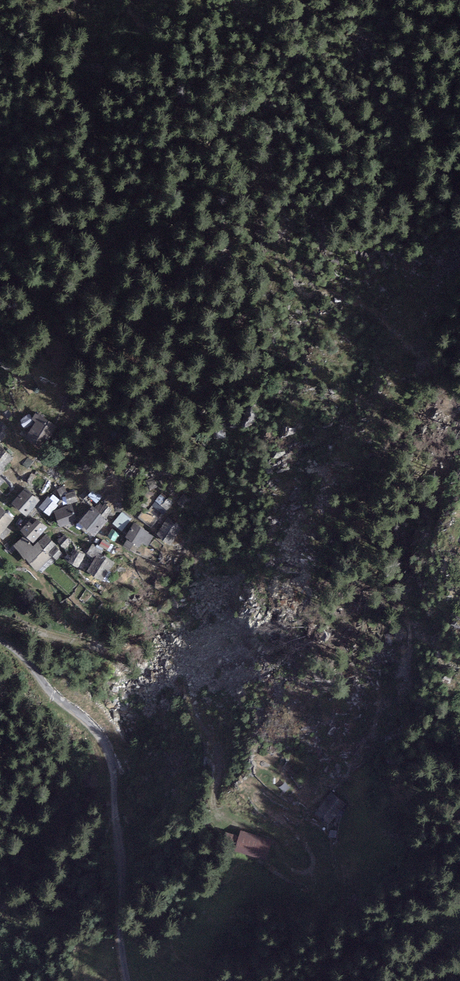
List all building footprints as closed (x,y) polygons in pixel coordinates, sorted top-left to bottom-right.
[(57,426),(37,410),(32,418),(36,421),(27,434),(42,446),(57,426)] [(0,447),(0,472),(13,458),(0,447)] [(28,469),(34,461),(28,457),(22,464),(28,469)] [(68,493),(64,486),(58,490),(61,497),(66,496),(65,494),(68,493)] [(40,501),(25,488),(12,503),(27,516),(40,501)] [(164,515),(176,502),(164,491),(152,504),(164,515)] [(68,493),(65,494),(66,496),(68,504),(77,502),(75,492),(68,493)] [(57,504),(60,500),(54,494),(50,498),(57,504)] [(50,498),(48,497),(39,507),(49,516),(58,505),(57,504),(50,498)] [(106,518),(113,510),(102,501),(96,508),(106,518)] [(71,506),(54,511),(59,527),(76,521),(71,506)] [(96,508),(93,506),(79,523),(94,536),(108,520),(106,518),(96,508)] [(15,517),(2,507),(0,510),(0,536),(15,517)] [(122,532),(133,519),(122,510),(111,523),(122,532)] [(184,527),(170,516),(158,532),(172,543),(184,527)] [(34,523),(30,519),(22,528),(35,540),(48,526),(39,518),(34,523)] [(147,545),(152,537),(148,534),(148,533),(134,523),(125,537),(128,540),(124,547),(133,553),(137,546),(139,547),(143,542),(147,545)] [(115,541),(120,534),(113,529),(108,537),(115,541)] [(34,546),(25,537),(17,544),(39,569),(54,555),(58,560),(66,553),(48,533),(34,546)] [(73,540),(66,533),(60,539),(66,546),(73,540)] [(107,551),(111,544),(103,539),(99,546),(107,551)] [(103,552),(92,544),(86,553),(94,558),(86,571),(103,582),(116,563),(102,554),(103,552)] [(86,554),(76,548),(70,559),(80,565),(86,554)] [(347,804),(332,792),(315,812),(330,824),(347,804)] [(272,838),(240,829),(239,835),(227,831),(224,841),(235,845),(234,849),(266,858),(272,838)]
